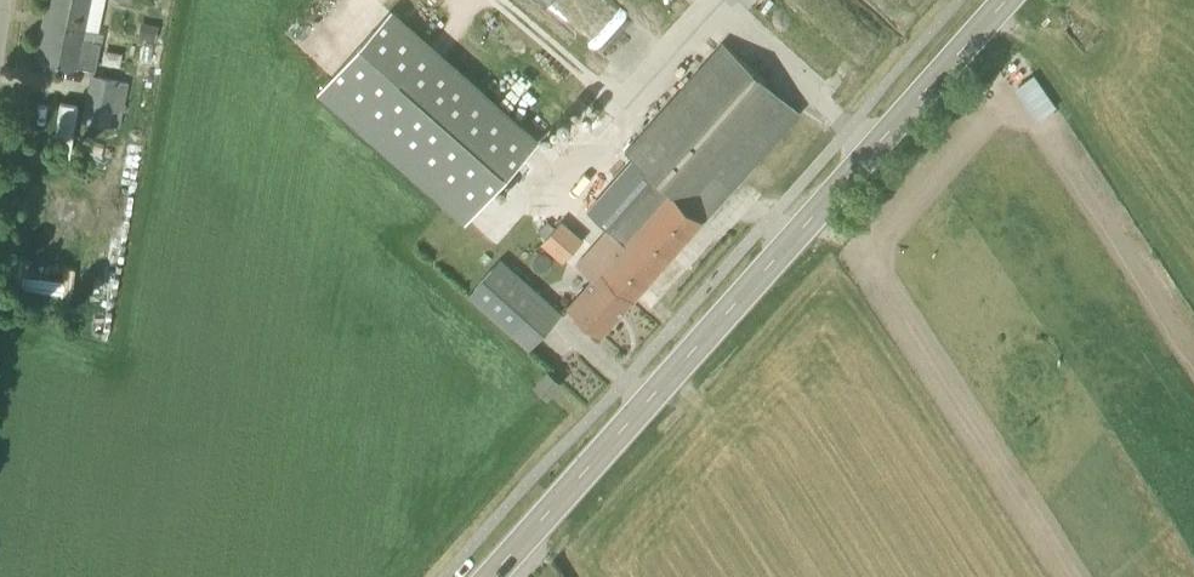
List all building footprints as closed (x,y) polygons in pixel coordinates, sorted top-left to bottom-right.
[(82,30),(89,0),(47,0),(43,21),(62,25),(62,29),(68,31),(70,27),(82,30)] [(536,142),(390,13),(321,91),(467,220),(536,142)] [(118,34),(118,36),(156,42),(157,42),(154,42),(158,23),(140,20),(136,38),(118,34)] [(62,25),(43,21),(35,58),(93,70),(99,43),(81,39),(82,30),(70,27),(68,31),(62,29),(62,25)] [(568,306),(601,335),(704,220),(703,220),(800,111),(724,43),(625,152),(652,176),(575,263),(593,279),(568,306)] [(1026,68),(1006,82),(1018,99),(1038,85),(1026,68)] [(82,121),(111,125),(119,127),(127,82),(118,80),(118,79),(90,74),(82,121)] [(561,221),(552,231),(574,251),(583,240),(561,221)] [(500,259),(468,295),(512,334),(544,298),(500,259)] [(27,282),(25,295),(58,300),(62,277),(58,277),(37,274),(36,280),(27,279),(27,282)] [(548,372),(536,386),(548,396),(559,382),(548,372)]
